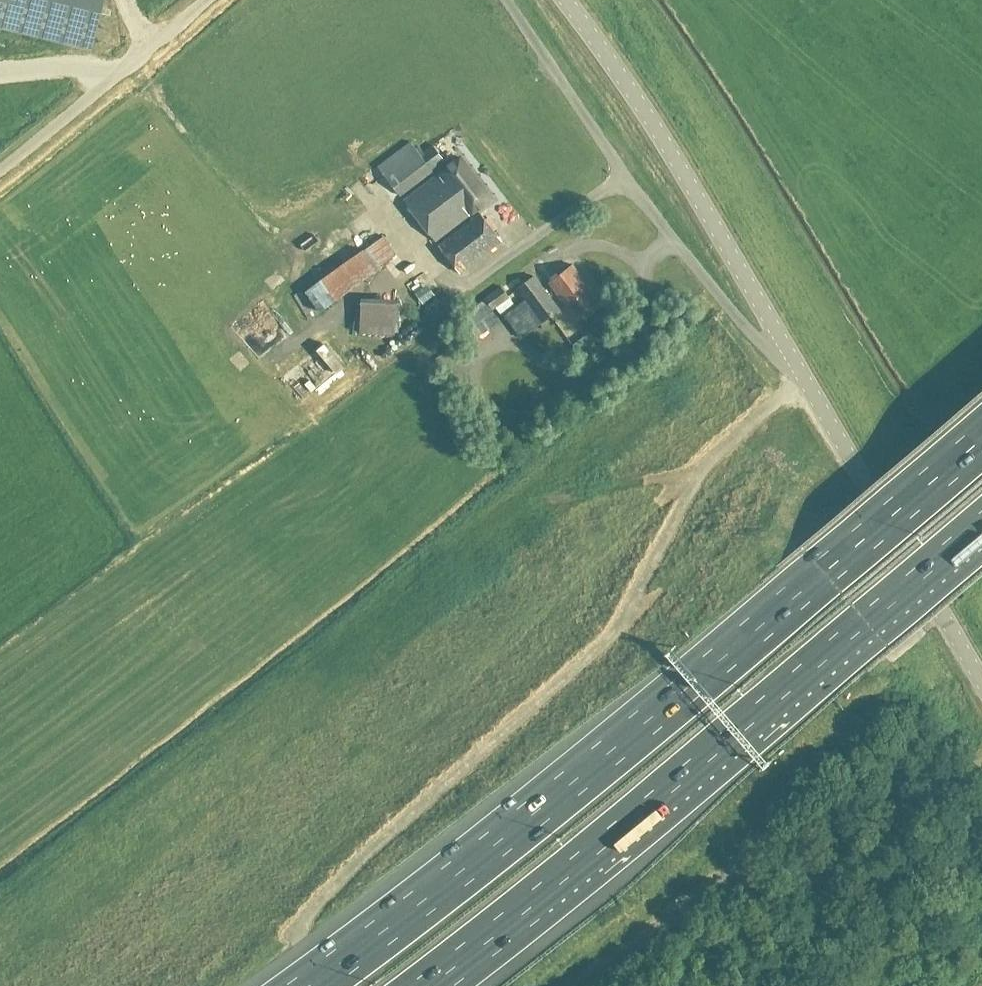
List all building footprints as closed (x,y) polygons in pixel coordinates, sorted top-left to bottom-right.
[(11,29),(18,0),(0,0),(0,27),(11,29)] [(11,29),(91,49),(103,0),(18,0),(11,29)] [(420,153),(410,140),(377,166),(400,195),(436,170),(434,168),(446,160),(433,143),(420,153)] [(460,156),(404,199),(434,240),(491,197),(460,156)] [(480,213),(439,245),(459,271),(501,240),(480,213)] [(346,228),(279,272),(287,284),(262,300),(270,313),(362,253),(346,228)] [(381,237),(364,251),(380,270),(397,256),(381,237)] [(332,302),(376,269),(363,252),(319,285),(332,302)] [(599,300),(571,264),(549,281),(577,318),(599,300)] [(561,308),(535,274),(517,288),(542,322),(561,308)] [(493,309),(510,297),(501,284),(484,296),(485,298),(461,314),(466,321),(490,304),(493,309)] [(361,296),(360,332),(395,333),(396,298),(361,296)] [(326,343),(281,380),(301,404),(346,367),(326,343)] [(604,367),(595,373),(601,381),(609,375),(604,367)]
